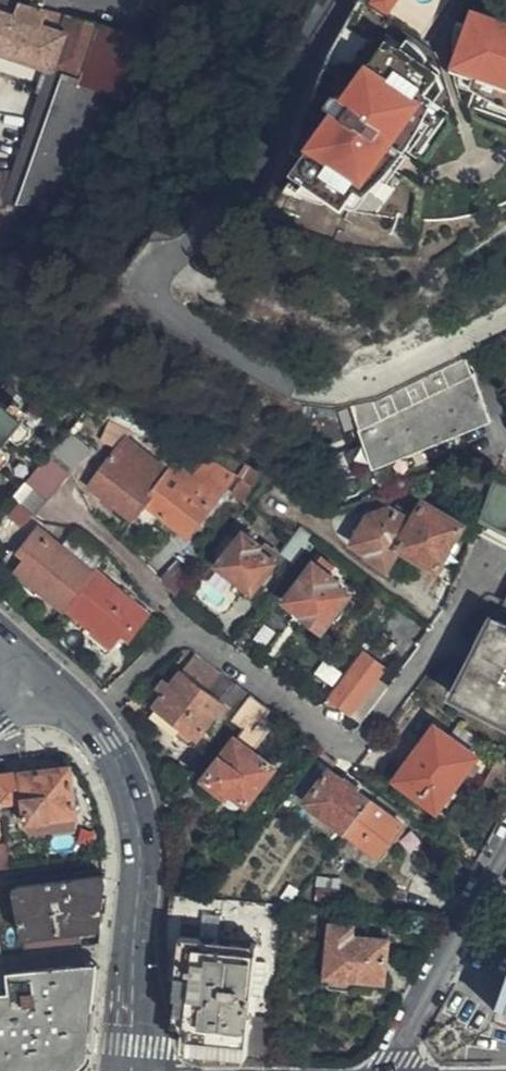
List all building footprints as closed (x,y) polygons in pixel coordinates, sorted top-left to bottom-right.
[(16,0),(0,0),(0,51),(42,67),(50,69),(117,93),(139,35),(16,0)] [(370,2),(388,14),(397,0),(371,0),(370,2)] [(473,9),(467,25),(458,51),(451,69),(454,70),(476,78),(475,84),(492,90),(505,95),(504,100),(505,101),(505,21),(473,9)] [(458,51),(467,25),(454,21),(453,38),(453,49),(458,51)] [(400,48),(422,63),(426,59),(408,37),(400,48)] [(400,48),(386,38),(351,86),(364,95),(338,132),(326,123),(291,172),(305,181),(327,198),(342,208),(344,205),(358,186),(363,190),(374,175),(382,164),(386,167),(412,129),(408,126),(416,114),(427,99),(422,96),(435,77),(438,74),(422,63),(400,48)] [(50,69),(42,67),(35,89),(42,92),(50,69)] [(83,184),(117,93),(50,69),(42,92),(18,170),(7,207),(77,203),(83,184)] [(475,84),(476,78),(454,70),(454,83),(473,89),(475,84)] [(435,77),(422,96),(427,99),(432,102),(442,87),(435,77)] [(351,86),(344,98),(343,97),(338,95),(332,97),(329,101),(329,104),(331,108),(335,110),(326,123),(338,132),(364,95),(351,86)] [(492,90),(487,106),(505,112),(505,101),(504,100),(505,95),(492,90)] [(382,164),(374,175),(386,184),(430,123),(416,114),(408,126),(412,129),(386,167),(382,164)] [(7,207),(18,170),(0,171),(0,207),(7,207)] [(324,202),(327,198),(305,181),(297,193),(324,202)] [(363,190),(358,186),(344,205),(356,209),(367,194),(363,190)] [(483,347),(497,378),(505,374),(505,337),(483,347)] [(468,375),(460,358),(379,397),(352,402),(360,427),(468,375)] [(468,375),(360,427),(356,429),(374,465),(489,419),(468,375)] [(20,420),(0,403),(0,445),(20,420)] [(100,440),(118,449),(124,442),(125,441),(126,433),(107,424),(100,440)] [(67,430),(48,453),(69,470),(88,447),(67,430)] [(97,493),(132,521),(144,504),(166,472),(146,456),(140,464),(133,460),(139,452),(124,442),(118,449),(116,453),(96,477),(104,483),(97,493)] [(235,476),(185,447),(182,450),(227,485),(235,476)] [(166,472),(144,504),(180,532),(188,521),(196,527),(227,485),(182,450),(166,472)] [(146,456),(139,452),(133,460),(140,464),(146,456)] [(47,453),(38,465),(60,482),(67,474),(69,471),(47,453)] [(60,482),(38,465),(29,476),(50,493),(60,482)] [(272,474),(251,465),(242,480),(258,493),(272,474)] [(50,493),(29,476),(20,487),(41,504),(50,493)] [(495,476),(479,521),(486,525),(481,535),(505,549),(505,481),(495,476)] [(104,483),(96,477),(88,486),(97,493),(104,483)] [(258,493),(242,480),(232,493),(248,506),(249,505),(258,493)] [(41,504),(20,487),(11,498),(33,515),(41,504)] [(434,571),(461,527),(424,504),(413,521),(397,512),(394,516),(385,510),(369,517),(352,545),(369,556),(368,558),(387,569),(399,550),(434,571)] [(188,521),(180,532),(188,537),(196,527),(188,521)] [(14,571),(61,610),(64,607),(91,573),(60,547),(37,528),(18,552),(25,559),(14,571)] [(299,529),(292,538),(280,553),(293,564),(313,539),(299,529)] [(72,533),(60,547),(91,573),(93,572),(104,557),(72,533)] [(249,590),(275,557),(262,546),(260,550),(242,537),(219,566),(249,590)] [(193,576),(177,565),(159,582),(175,600),(193,576)] [(318,630),(347,596),(332,583),(332,582),(314,566),(286,599),(305,616),(304,618),(318,630)] [(91,573),(64,607),(110,646),(121,632),(128,637),(145,615),(93,572),(91,573)] [(495,620),(481,648),(476,645),(453,692),(493,713),(505,720),(505,626),(495,620)] [(347,714),(381,669),(364,655),(330,699),(347,714)] [(218,675),(194,656),(181,672),(207,691),(218,675)] [(181,672),(180,671),(151,705),(195,738),(223,703),(220,701),(207,691),(181,672)] [(250,696),(234,683),(220,701),(223,703),(225,705),(236,713),(250,696)] [(236,713),(231,721),(244,730),(206,778),(223,793),(226,789),(241,801),(243,802),(275,763),(254,747),(267,731),(259,724),(270,710),(250,696),(236,713)] [(206,729),(217,737),(231,721),(236,713),(225,705),(206,729)] [(466,753),(478,739),(458,724),(446,738),(466,753)] [(470,756),(466,753),(446,738),(433,728),(395,778),(431,807),(470,756)] [(313,758),(289,789),(300,798),(323,766),(313,758)] [(0,775),(0,803),(25,800),(26,820),(31,820),(45,819),(74,815),(69,768),(33,772),(0,775)] [(399,826),(328,771),(305,802),(345,832),(376,856),(399,826)] [(226,789),(223,793),(221,795),(221,797),(222,800),(223,802),(224,804),(227,806),(229,806),(230,807),(233,807),(235,808),(241,801),(226,789)] [(46,829),(45,819),(31,820),(32,831),(46,829)] [(13,887),(26,953),(79,946),(77,931),(100,929),(104,875),(13,887)] [(273,1013),(283,903),(208,896),(168,894),(162,957),(167,975),(181,975),(189,976),(186,1004),(191,1005),(248,1011),(273,1013)] [(382,982),(385,940),(352,938),(352,927),(329,926),(326,976),(382,982)] [(47,1069),(65,1068),(74,1065),(78,1064),(82,1058),(83,1054),(96,964),(0,973),(0,1070),(47,1070),(47,1069)] [(492,1008),(505,1013),(505,971),(492,1008)] [(179,1016),(181,1021),(189,1021),(191,1005),(186,1004),(189,976),(181,975),(178,1010),(179,1016)] [(191,1042),(194,1048),(245,1052),(247,1025),(248,1011),(191,1005),(189,1021),(189,1039),(191,1042)] [(452,1015),(418,1037),(426,1049),(434,1060),(468,1038),(452,1015)]
